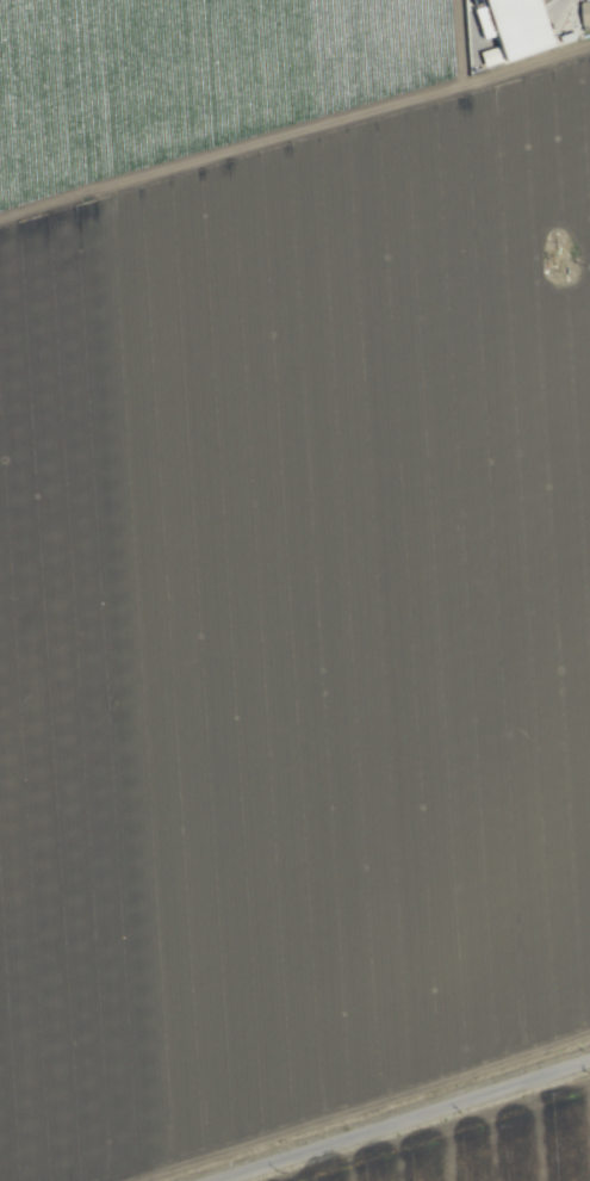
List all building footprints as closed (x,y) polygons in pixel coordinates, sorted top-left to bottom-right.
[(535,0),(476,0),(486,36),(492,34),(495,46),(477,51),(481,64),(547,47),(535,0)] [(589,24),(589,0),(579,0),(578,0),(578,25),(589,24)]
